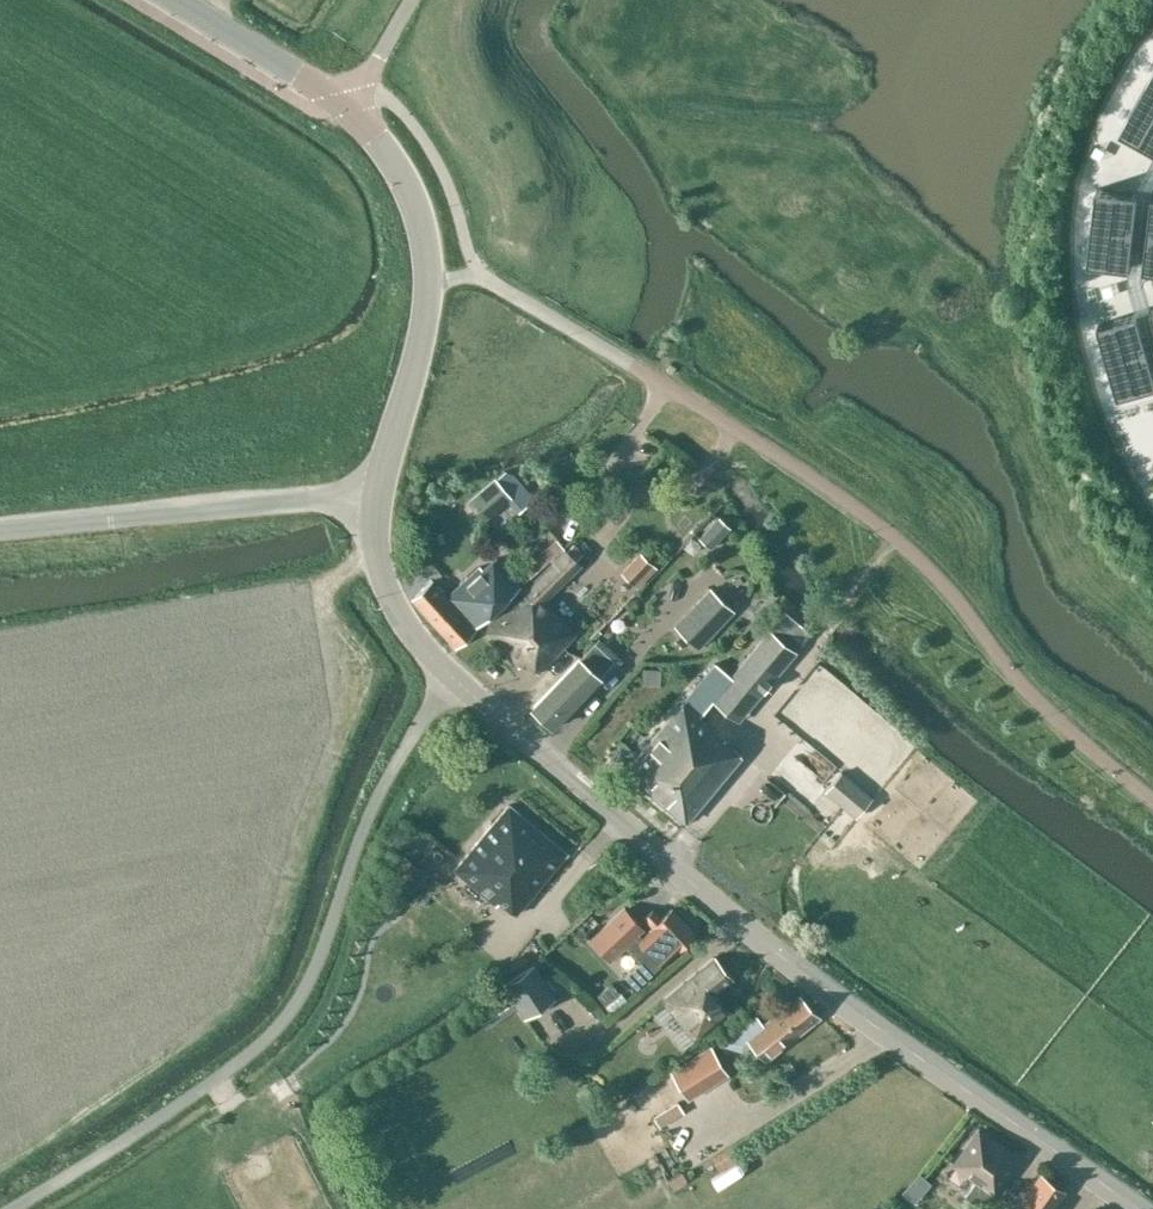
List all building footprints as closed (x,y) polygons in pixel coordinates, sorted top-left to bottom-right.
[(1121,129),(1152,147),(1152,72),(1121,129)] [(1098,187),(1089,261),(1131,266),(1140,191),(1098,187)] [(1144,267),(1152,268),(1152,193),(1144,267)] [(1099,322),(1119,394),(1152,385),(1152,358),(1140,310),(1099,322)] [(505,469),(469,500),(485,520),(508,500),(519,512),(535,497),(513,472),(505,469)] [(698,537),(711,548),(731,527),(719,515),(698,537)] [(484,630),(519,666),(524,661),(535,669),(539,674),(576,634),(543,601),(568,577),(568,576),(580,565),(575,560),(583,552),(574,542),(565,550),(563,548),(552,558),(556,564),(531,588),(528,586),(484,630)] [(638,587),(658,567),(640,550),(621,571),(638,587)] [(523,581),(546,562),(539,554),(533,560),(535,563),(520,576),(523,581)] [(476,628),(474,625),(478,621),(489,615),(509,596),(518,584),(496,558),(482,569),(479,565),(448,595),(433,580),(411,599),(455,648),(476,628)] [(674,624),(699,649),(735,610),(710,586),(674,624)] [(682,705),(697,718),(711,701),(734,720),(792,650),(769,631),(732,676),(714,661),(681,701),(683,703),(682,705)] [(593,641),(579,656),(531,707),(552,728),(600,678),(599,677),(614,662),(593,641)] [(682,705),(656,736),(625,773),(686,823),(741,757),(723,742),(725,740),(697,718),(682,705)] [(856,815),(871,797),(844,775),(829,793),(856,815)] [(515,915),(567,853),(509,805),(456,868),(515,915)] [(624,976),(636,988),(661,964),(676,951),(695,933),(671,908),(661,917),(652,908),(643,917),(652,926),(642,936),(639,932),(624,946),(639,962),(624,976)] [(621,909),(591,937),(612,958),(624,946),(639,932),(642,929),(621,909)] [(713,994),(733,978),(715,956),(662,999),(694,1038),(726,1012),(713,994)] [(534,963),(504,982),(524,1014),(555,995),(534,963)] [(623,975),(607,986),(616,999),(632,988),(623,975)] [(741,1061),(756,1050),(766,1060),(821,1016),(800,994),(765,1022),(766,1022),(764,1024),(756,1015),(724,1039),(725,1040),(719,1044),(726,1053),(731,1049),(741,1061)] [(727,1073),(710,1046),(671,1070),(688,1098),(727,1073)] [(654,1108),(671,1102),(662,1079),(645,1086),(654,1108)] [(994,1193),(1018,1159),(979,1131),(955,1165),(977,1181),(966,1196),(981,1207),(992,1192),(994,1193)] [(1064,1191),(1041,1175),(1016,1208),(1051,1208),(1064,1191)]
